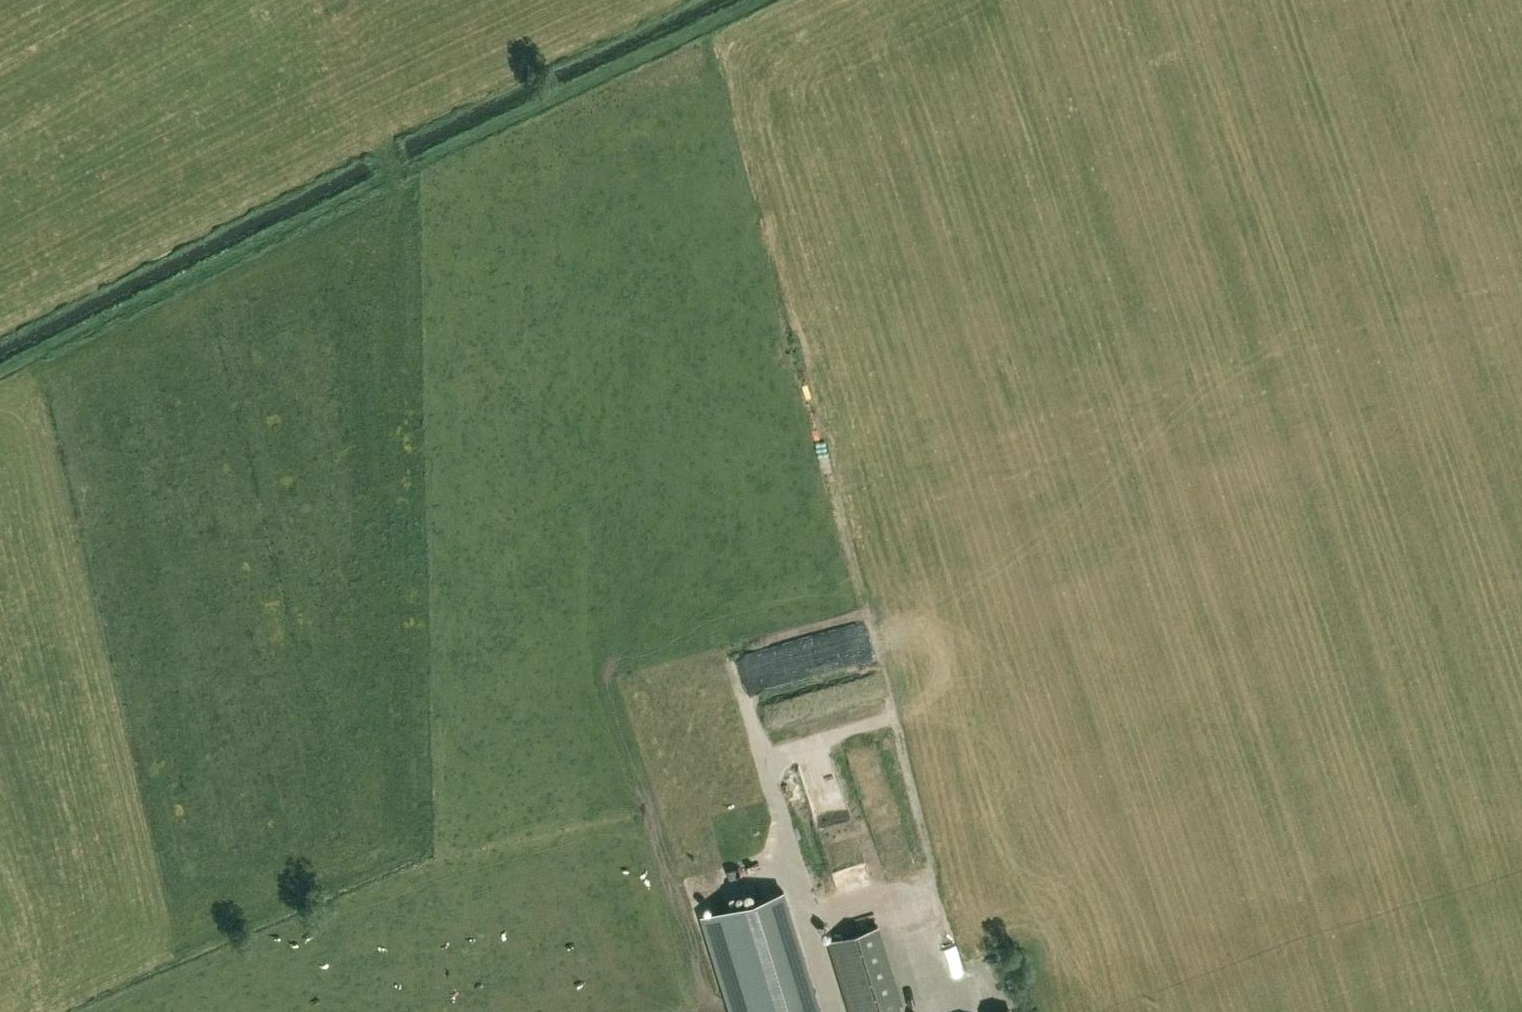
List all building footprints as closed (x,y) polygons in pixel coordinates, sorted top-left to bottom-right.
[(785,890),(706,915),(736,1011),(823,1011),(785,890)] [(924,924),(939,970),(959,963),(944,917),(924,924)] [(898,1004),(904,1002),(879,925),(830,941),(853,1011),(901,1011),(898,1004)]
